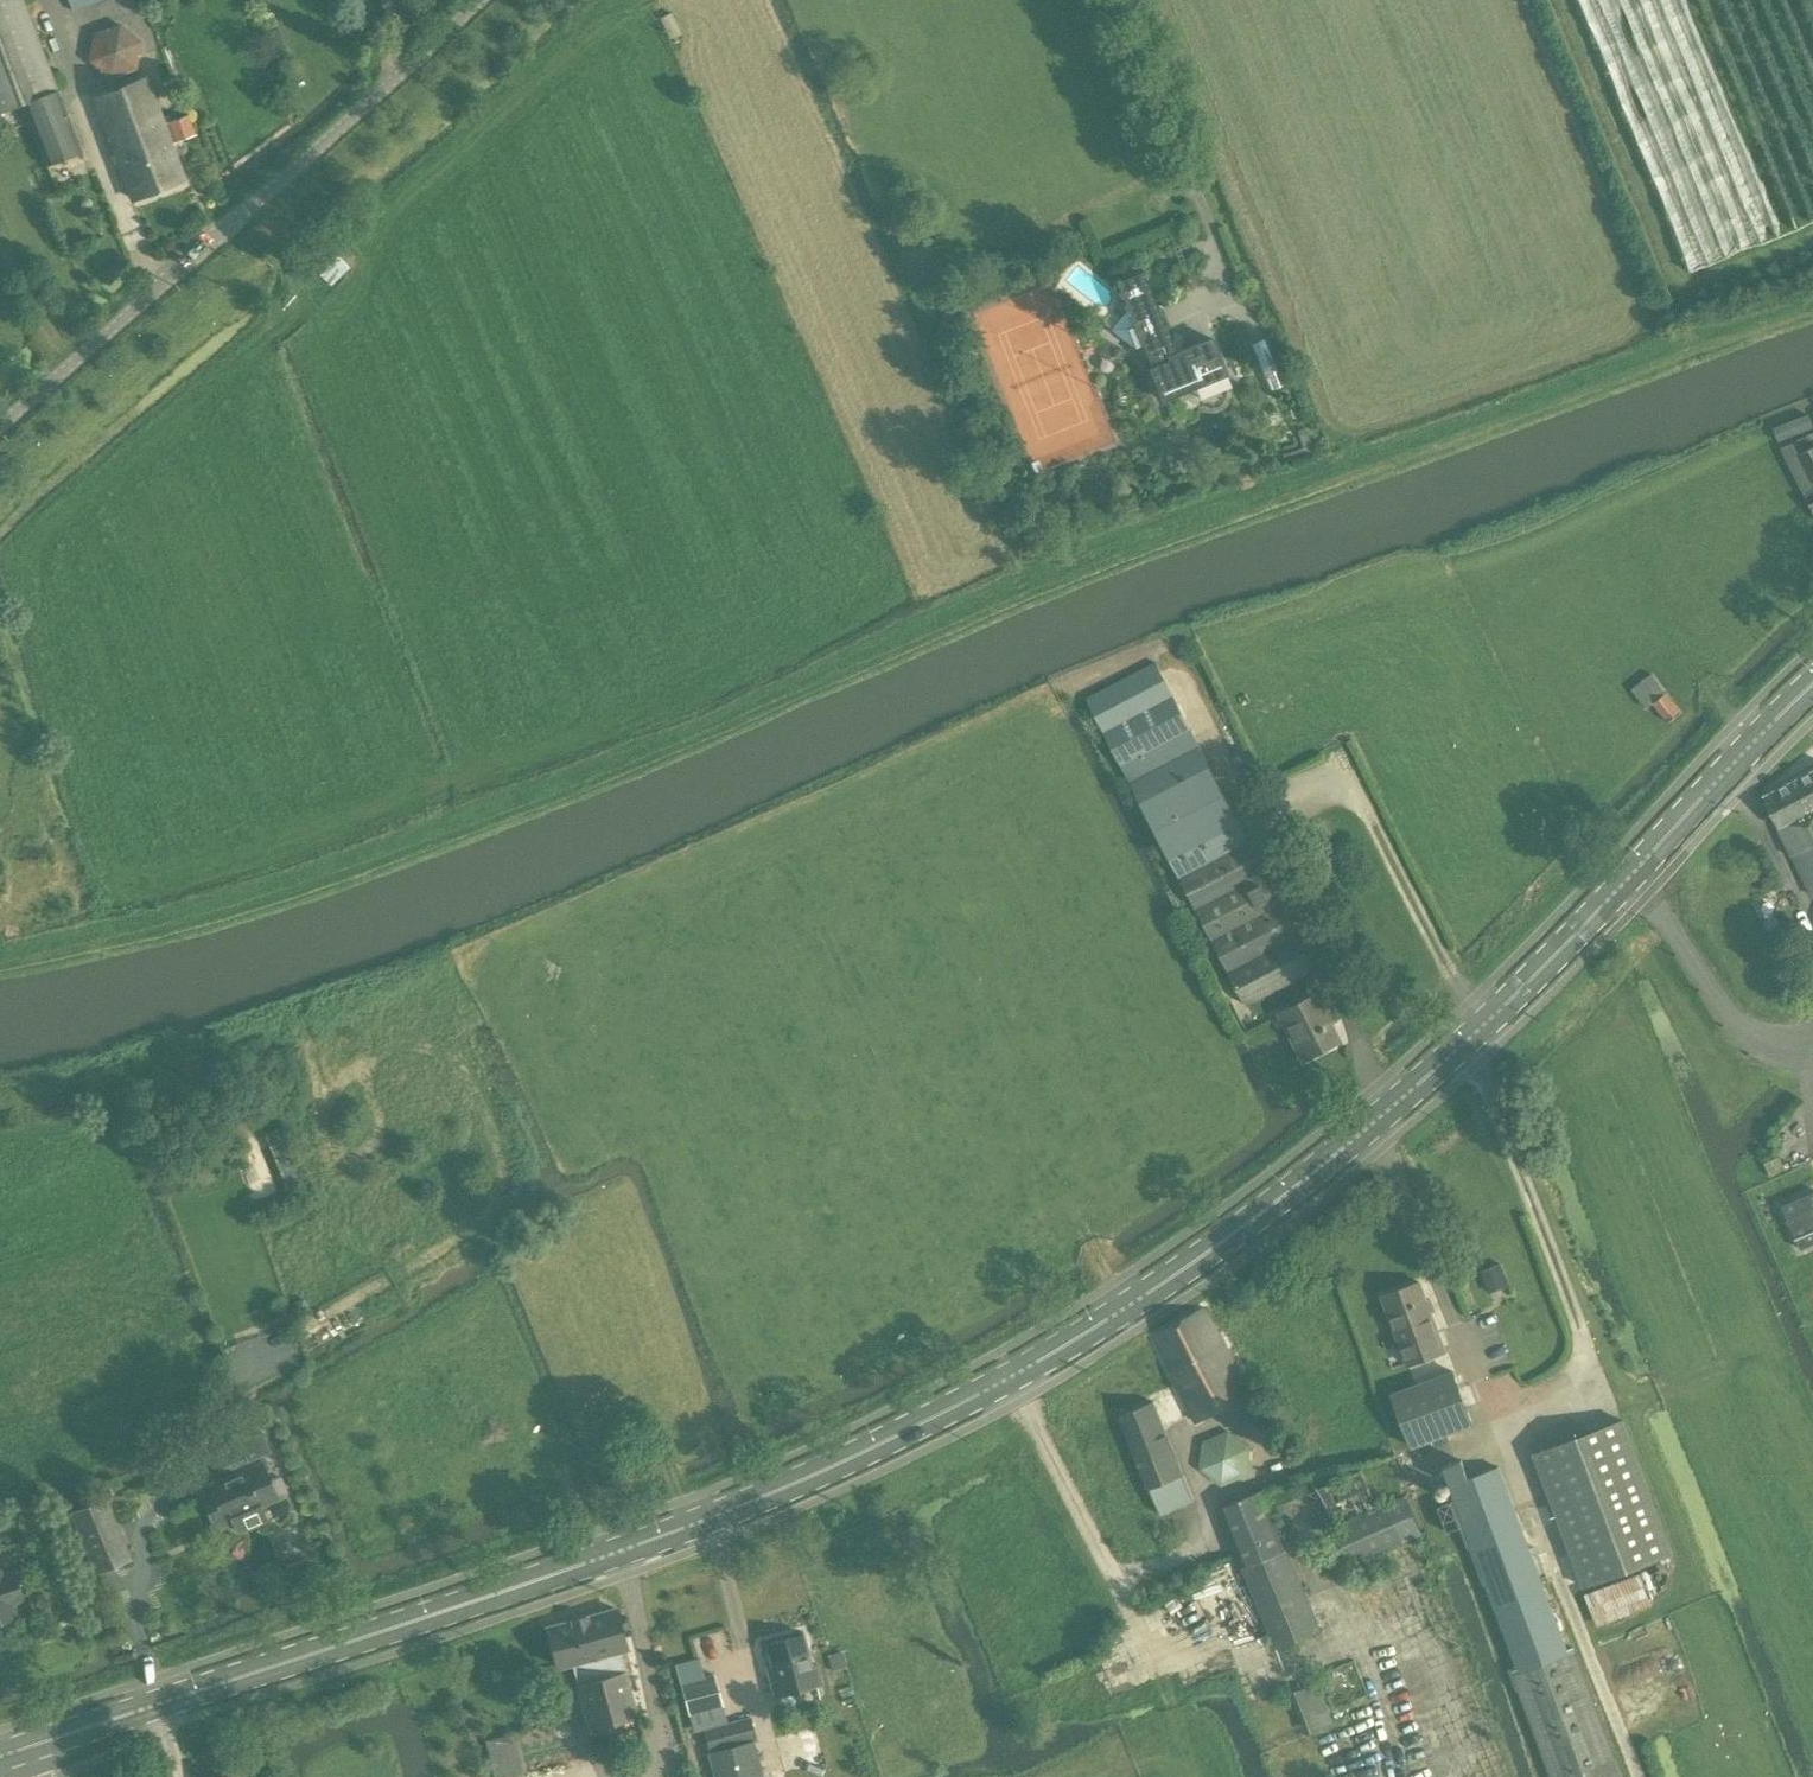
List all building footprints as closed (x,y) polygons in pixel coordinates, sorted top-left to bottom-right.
[(23,103),(47,165),(82,152),(24,0),(0,0),(0,112),(23,103)] [(103,0),(69,0),(73,11),(103,0)] [(119,22),(94,32),(89,60),(111,78),(137,68),(142,41),(119,22)] [(194,134),(187,114),(165,122),(148,74),(94,95),(133,199),(184,179),(170,143),(194,134)] [(1211,338),(1174,353),(1142,272),(1119,282),(1128,306),(1111,329),(1135,349),(1144,345),(1154,368),(1150,369),(1163,399),(1226,373),(1211,338)] [(1808,414),(1774,427),(1779,441),(1812,428),(1812,427),(1808,414)] [(1783,448),(1810,505),(1809,505),(1812,513),(1812,434),(1783,448)] [(1247,1005),(1315,970),(1156,662),(1088,698),(1247,1005)] [(1655,704),(1668,722),(1682,712),(1667,692),(1666,692),(1651,673),(1631,689),(1648,710),(1655,704)] [(1764,795),(1779,827),(1811,896),(1812,895),(1812,771),(1763,794),(1764,795)] [(1303,1061),(1343,1041),(1333,1021),(1337,1019),(1323,990),(1279,1013),(1303,1061)] [(1782,1205),(1801,1249),(1812,1244),(1812,1192),(1782,1205)] [(1382,1295),(1400,1346),(1439,1332),(1432,1311),(1435,1309),(1432,1301),(1428,1302),(1421,1281),(1382,1295)] [(1251,1392),(1206,1307),(1152,1336),(1197,1421),(1251,1392)] [(1412,1447),(1473,1424),(1453,1371),(1392,1393),(1412,1447)] [(1152,1402),(1118,1416),(1157,1510),(1192,1495),(1152,1402)] [(1623,1423),(1534,1455),(1582,1589),(1671,1557),(1623,1423)] [(275,1496),(259,1461),(257,1456),(270,1451),(259,1424),(236,1433),(245,1457),(223,1467),(227,1475),(209,1483),(217,1500),(206,1505),(217,1529),(233,1522),(237,1530),(265,1517),(259,1503),(275,1496)] [(1203,1440),(1200,1468),(1222,1485),(1247,1474),(1250,1446),(1229,1429),(1203,1440)] [(1438,1506),(1447,1532),(1460,1527),(1468,1548),(1470,1548),(1484,1585),(1486,1585),(1494,1606),(1498,1618),(1500,1617),(1519,1668),(1512,1670),(1552,1776),(1622,1776),(1573,1647),(1566,1650),(1498,1467),(1469,1478),(1462,1460),(1445,1467),(1455,1496),(1440,1501),(1442,1505),(1438,1506)] [(1317,1488),(1332,1524),(1377,1505),(1361,1469),(1317,1488)] [(1276,1647),(1321,1629),(1264,1490),(1219,1508),(1276,1647)] [(1422,1534),(1406,1496),(1334,1527),(1350,1565),(1422,1534)] [(99,1572),(129,1559),(105,1502),(75,1514),(99,1572)] [(0,1570),(0,1622),(17,1616),(12,1602),(24,1598),(16,1573),(3,1577),(1,1570),(0,1570)] [(625,1674),(633,1671),(615,1608),(546,1627),(557,1667),(571,1663),(589,1728),(636,1715),(625,1674)] [(767,1667),(774,1697),(822,1684),(817,1662),(811,1663),(803,1633),(766,1643),(772,1665),(767,1667)] [(833,1671),(848,1666),(843,1651),(828,1655),(833,1671)] [(749,1716),(726,1722),(714,1673),(704,1676),(700,1658),(681,1663),(686,1682),(682,1683),(693,1732),(702,1730),(704,1739),(714,1776),(763,1776),(749,1716)] [(1289,1693),(1307,1735),(1335,1723),(1317,1681),(1289,1693)] [(243,1768),(221,1776),(246,1776),(243,1768)]
